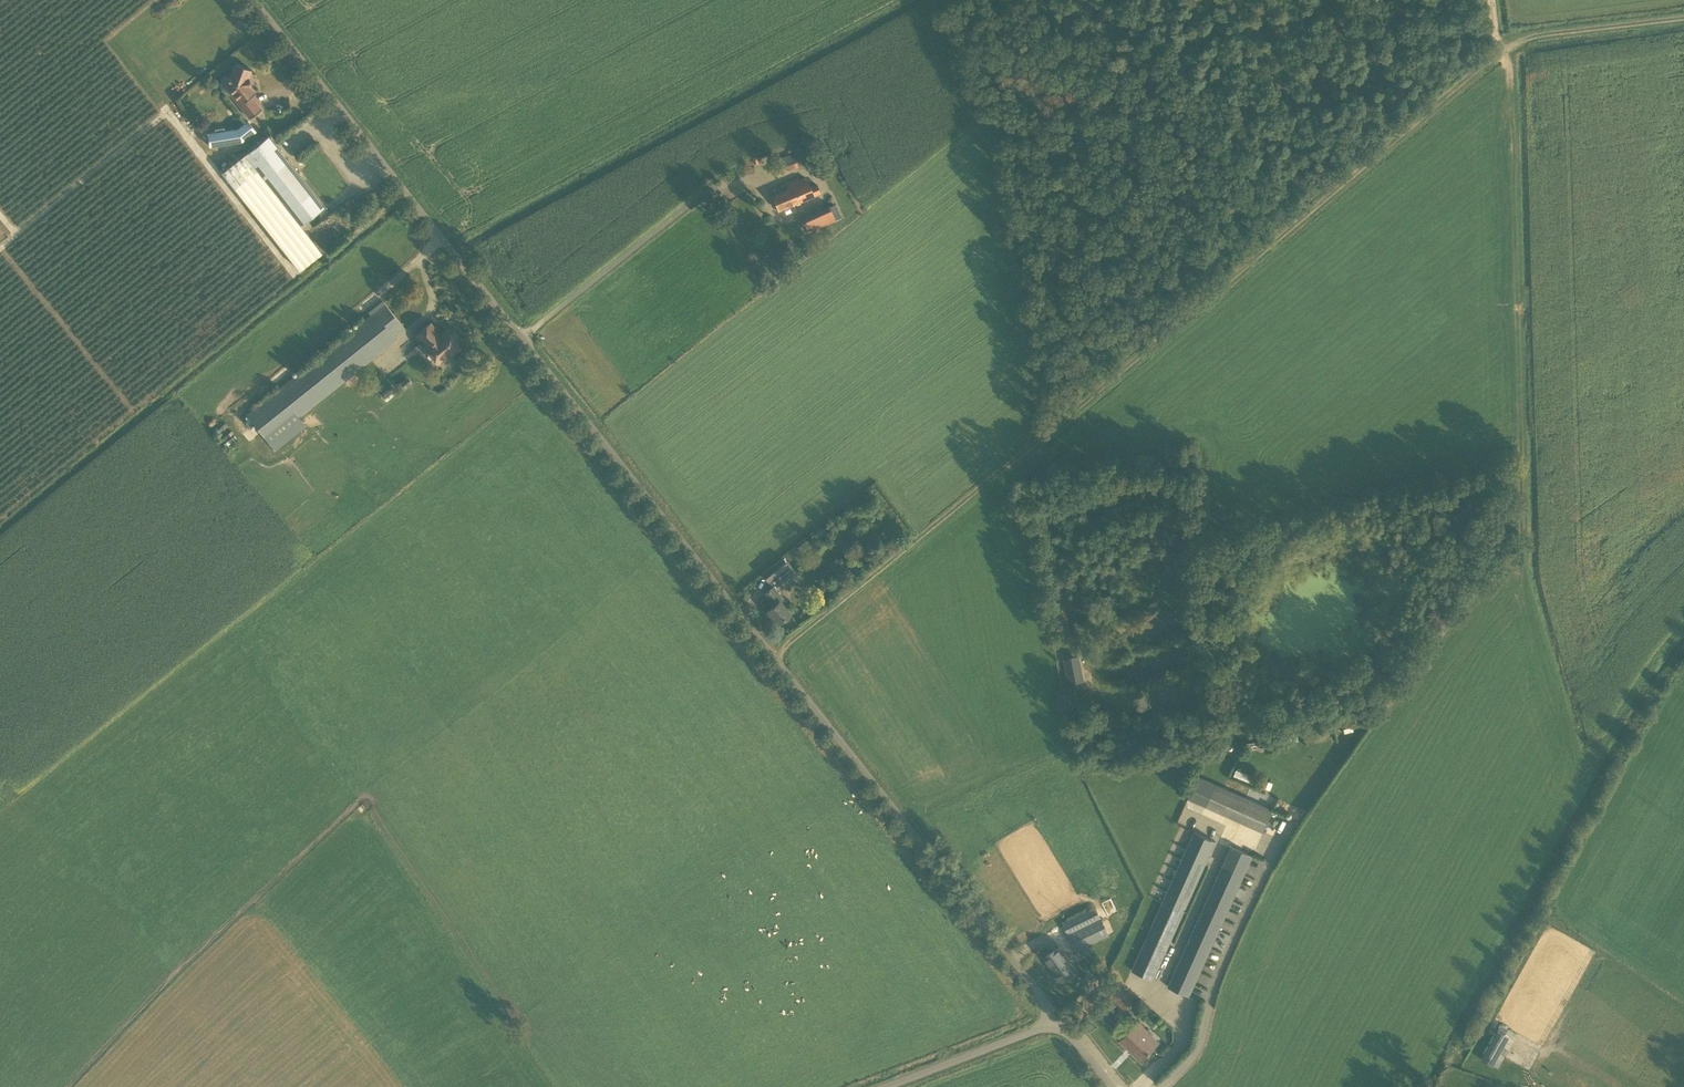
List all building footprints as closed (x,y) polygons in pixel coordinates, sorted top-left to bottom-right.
[(249,77),(252,69),(236,63),(232,73),(230,77),(226,85),(232,92),(230,93),(231,95),(250,119),(261,109),(251,96),(255,93),(250,86),(249,77)] [(215,131),(208,132),(210,146),(239,142),(244,141),(256,131),(246,121),(237,128),(224,130),(224,128),(215,129),(215,131)] [(300,271),(323,252),(301,224),(325,206),(269,134),(245,154),(222,172),(240,196),(300,271)] [(779,173),(789,169),(796,166),(791,154),(774,161),(779,173)] [(809,186),(804,177),(799,179),(798,177),(788,181),(791,188),(773,196),(779,211),(780,211),(781,215),(784,216),(795,211),(796,209),(794,204),(821,193),(817,183),(809,186)] [(834,221),(833,219),(835,218),(830,206),(828,207),(827,206),(802,217),(809,232),(834,221)] [(404,326),(383,301),(368,312),(370,315),(369,316),(368,316),(246,414),(275,450),(307,425),(300,416),(396,339),(393,335),(404,326)] [(441,335),(431,322),(417,333),(440,361),(452,351),(453,354),(461,347),(447,330),(441,335)] [(387,400),(399,392),(395,386),(383,395),(387,400)] [(771,566),(762,573),(770,582),(781,574),(786,579),(794,573),(782,557),(771,566)] [(783,598),(774,588),(773,586),(764,593),(773,605),(767,610),(778,623),(790,613),(780,600),(783,598)] [(1082,682),(1081,673),(1079,660),(1065,662),(1069,685),(1082,682)] [(1080,708),(1068,710),(1069,721),(1081,719),(1080,708)] [(1257,747),(1269,744),(1268,738),(1256,741),(1257,747)] [(1235,775),(1255,783),(1258,775),(1237,767),(1235,775)] [(1273,776),(1267,793),(1274,795),(1280,779),(1273,776)] [(1263,832),(1273,810),(1216,784),(1206,806),(1263,832)] [(1181,817),(1179,822),(1191,826),(1193,820),(1181,817)] [(1216,842),(1215,842),(1208,838),(1195,831),(1132,971),(1152,980),(1216,842)] [(1189,996),(1253,856),(1231,846),(1167,986),(1189,996)] [(1100,919),(1094,908),(1063,923),(1077,950),(1109,933),(1102,918),(1100,919)] [(1064,981),(1076,972),(1058,947),(1045,957),(1064,981)] [(1125,1010),(1133,1000),(1119,987),(1110,996),(1125,1010)] [(1143,1057),(1160,1040),(1139,1020),(1120,1039),(1129,1048),(1131,1046),(1143,1057)] [(1497,1030),(1484,1054),(1501,1063),(1513,1039),(1497,1030)]
